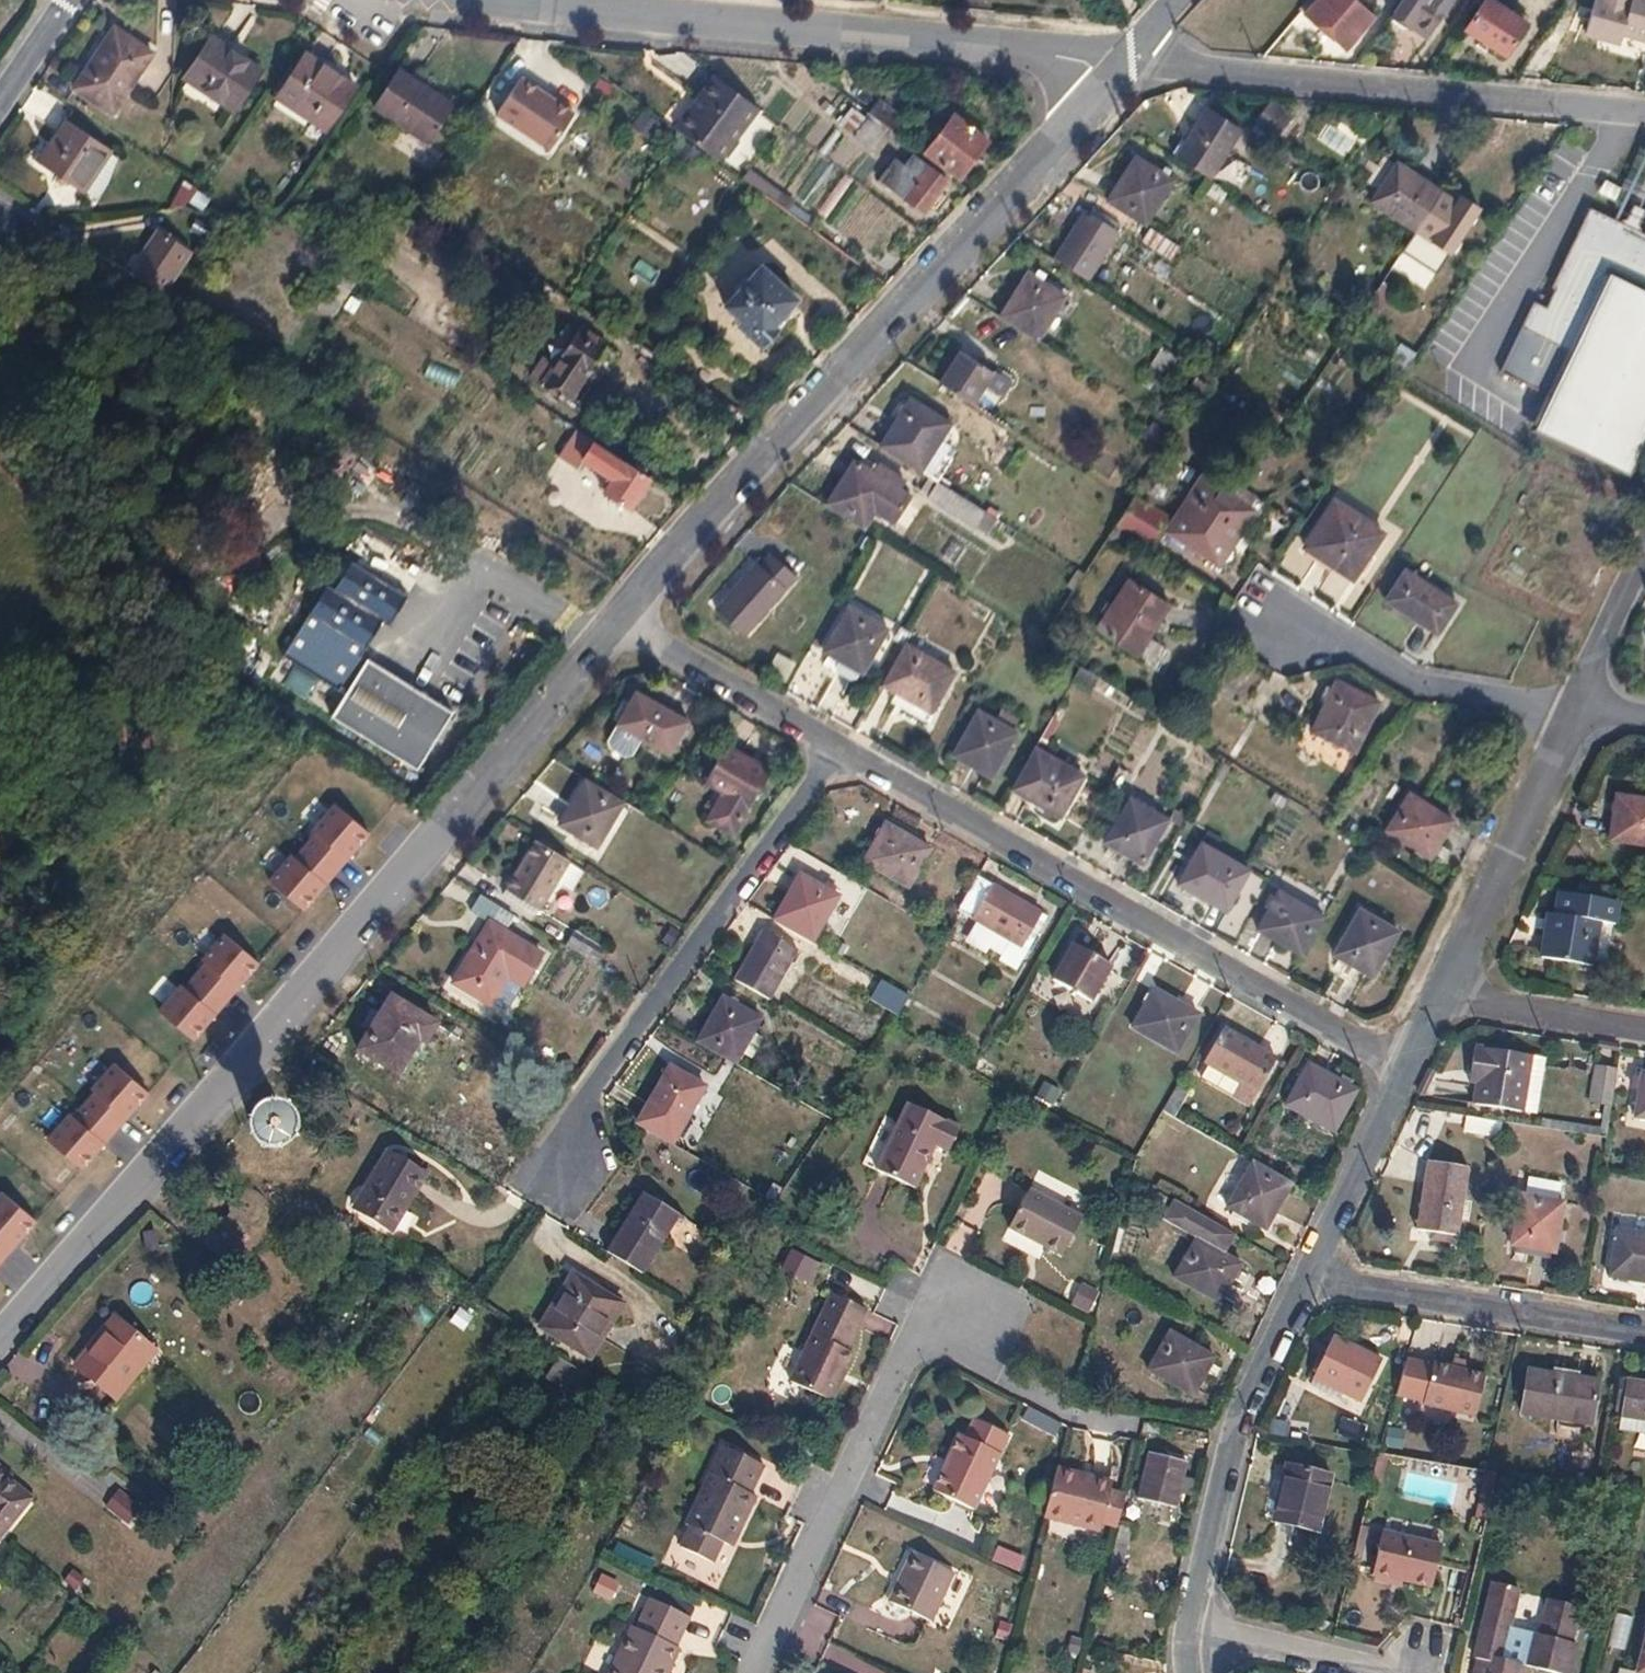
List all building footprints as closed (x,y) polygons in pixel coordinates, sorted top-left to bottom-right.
[(1301,18),(1342,53),(1371,20),(1349,1),(1349,0),(1316,0),(1301,18)] [(1388,20),(1390,20),(1390,25),(1400,31),(1403,30),(1405,31),(1409,26),(1426,37),(1449,0),(1400,0),(1388,20)] [(1524,27),(1510,19),(1483,0),(1462,32),(1503,58),(1524,27)] [(1619,36),(1644,44),(1644,0),(1629,0),(1619,36)] [(1513,14),(1510,19),(1524,27),(1527,23),(1513,14)] [(1409,26),(1405,31),(1422,43),(1426,37),(1409,26)] [(122,50),(128,42),(111,31),(105,39),(122,50)] [(150,57),(128,42),(122,50),(105,39),(70,93),(109,119),(150,57)] [(257,75),(208,42),(182,82),(229,115),(257,75)] [(311,115),(326,125),(350,89),(322,69),(319,72),(303,61),(274,102),(306,123),(311,115)] [(421,94),(422,92),(394,74),(372,109),(426,144),(448,111),(421,94)] [(915,83),(913,79),(879,83),(880,89),(915,83)] [(715,165),(754,112),(709,80),(671,133),(676,137),(715,165)] [(516,81),(492,117),(546,153),(570,117),(516,81)] [(865,117),(889,134),(899,120),(876,102),(865,117)] [(1267,102),(1249,126),(1271,142),(1288,119),(1267,102)] [(862,150),(877,133),(849,111),(836,128),(862,150)] [(1205,111),(1174,161),(1205,181),(1236,132),(1205,111)] [(321,133),(326,125),(311,115),(306,123),(321,133)] [(983,144),(951,120),(939,135),(931,129),(925,136),(933,143),(923,156),(957,181),(983,144)] [(107,159),(109,155),(62,124),(34,167),(81,199),(82,196),(94,205),(105,188),(115,163),(107,159)] [(1326,124),(1317,140),(1337,150),(1346,135),(1326,124)] [(1235,156),(1224,178),(1239,186),(1250,164),(1235,156)] [(945,184),(909,157),(902,166),(893,159),(874,182),(920,217),(945,184)] [(1132,160),(1104,204),(1141,228),(1170,184),(1165,180),(1168,175),(1160,170),(1157,175),(1132,160)] [(1392,168),(1379,160),(1363,185),(1376,193),(1392,168)] [(1412,234),(1437,195),(1393,167),(1392,168),(1376,193),(1368,205),(1412,234)] [(185,207),(196,183),(183,177),(172,200),(185,207)] [(1454,206),(1437,195),(1412,234),(1398,254),(1388,270),(1421,291),(1432,274),(1433,275),(1474,211),(1458,200),(1454,206)] [(1625,211),(1621,220),(1615,224),(1585,210),(1549,291),(1552,292),(1544,310),(1530,304),(1497,374),(1548,399),(1534,428),(1625,472),(1644,430),(1644,239),(1643,238),(1639,236),(1637,230),(1642,220),(1625,211)] [(1081,214),(1051,263),(1084,284),(1115,235),(1113,235),(1117,229),(1093,214),(1089,219),(1081,214)] [(1175,249),(1147,232),(1139,244),(1167,262),(1175,249)] [(153,269),(141,288),(159,300),(181,267),(158,252),(149,265),(153,269)] [(794,303),(758,269),(721,310),(737,325),(735,329),(758,351),(775,332),(771,328),(794,303)] [(1030,279),(1037,284),(1042,278),(1034,273),(1030,279)] [(1023,275),(995,321),(1034,345),(1062,299),(1037,284),(1030,279),(1023,275)] [(1390,295),(1378,286),(1336,350),(1349,358),(1390,295)] [(350,289),(337,311),(352,320),(365,298),(350,289)] [(626,331),(614,324),(611,330),(622,337),(626,331)] [(527,381),(565,405),(603,348),(576,331),(552,367),(540,360),(527,381)] [(1397,381),(1412,357),(1397,347),(1378,377),(1393,387),(1397,381)] [(1149,388),(1168,357),(1160,352),(1138,386),(1147,391),(1149,388)] [(956,355),(935,387),(969,408),(981,389),(997,399),(1005,386),(956,355)] [(1174,361),(1168,357),(1149,388),(1154,392),(1174,361)] [(906,403),(877,450),(927,481),(945,453),(939,449),(942,444),(938,442),(947,427),(906,403)] [(628,512),(648,481),(579,437),(565,460),(576,468),(579,464),(605,480),(599,490),(604,494),(603,496),(609,501),(606,506),(617,513),(621,508),(628,512)] [(902,484),(876,468),(871,477),(851,464),(824,507),(861,529),(871,515),(889,526),(907,499),(896,492),(902,484)] [(1263,508),(1235,490),(1228,499),(1200,481),(1164,535),(1222,572),(1263,508)] [(995,522),(934,485),(924,500),(985,538),(995,522)] [(1116,522),(1113,527),(1123,534),(1145,548),(1163,520),(1131,500),(1127,506),(1116,522)] [(1380,536),(1332,505),(1302,549),(1349,582),(1380,536)] [(1123,534),(1113,527),(1103,542),(1113,550),(1123,534)] [(392,618),(408,592),(352,556),(335,582),(385,614),(392,618)] [(792,579),(768,557),(757,569),(754,566),(714,612),(741,637),(792,579)] [(1402,572),(1382,603),(1433,636),(1453,605),(1402,572)] [(311,609),(366,644),(385,614),(335,582),(329,578),(311,609)] [(1139,637),(1144,641),(1166,609),(1126,583),(1094,632),(1128,654),(1139,637)] [(366,644),(311,609),(284,653),(345,691),(365,660),(367,657),(361,653),(366,644)] [(821,654),(836,663),(857,676),(859,677),(885,631),(846,609),(821,654)] [(1133,658),(1144,641),(1139,637),(1128,654),(1133,658)] [(903,646),(880,687),(927,714),(950,672),(903,646)] [(345,691),(329,718),(414,772),(450,715),(365,660),(345,691)] [(857,676),(836,663),(833,668),(834,674),(845,682),(853,680),(857,676)] [(1375,704),(1333,683),(1309,733),(1352,753),(1375,704)] [(615,729),(639,743),(667,759),(686,725),(633,695),(613,729),(615,729)] [(950,757),(990,780),(1014,734),(1011,732),(1016,723),(999,712),(992,723),(975,712),(950,757)] [(639,743),(615,729),(606,744),(607,753),(622,762),(630,759),(639,743)] [(704,786),(721,796),(728,800),(712,828),(732,839),(767,776),(724,750),(704,786)] [(1032,750),(1008,792),(1057,819),(1081,778),(1032,750)] [(594,850),(620,806),(582,783),(558,827),(594,850)] [(277,825),(336,872),(366,835),(307,788),(277,825)] [(728,800),(721,796),(705,824),(712,828),(728,800)] [(1407,796),(1385,832),(1427,859),(1449,824),(1407,796)] [(1140,865),(1166,820),(1127,799),(1102,843),(1140,865)] [(1614,799),(1608,843),(1644,849),(1644,803),(1614,799)] [(836,816),(857,823),(862,806),(841,800),(836,816)] [(1170,812),(1166,820),(1178,827),(1183,819),(1170,812)] [(336,872),(277,825),(248,861),(306,909),(336,872)] [(907,891),(928,854),(884,828),(862,867),(907,891)] [(503,893),(536,913),(554,882),(570,892),(581,873),(533,843),(503,893)] [(1176,885),(1223,913),(1247,872),(1199,844),(1176,885)] [(798,879),(772,924),(811,946),(837,901),(798,879)] [(1046,919),(977,879),(956,914),(1008,944),(998,963),(1015,973),(1046,919)] [(533,919),(536,913),(503,893),(500,898),(533,919)] [(1255,932),(1299,956),(1321,918),(1276,893),(1255,932)] [(1613,928),(1617,905),(1557,896),(1554,918),(1546,917),(1539,961),(1591,970),(1597,926),(1613,928)] [(487,926),(503,936),(512,922),(478,902),(470,916),(487,926)] [(1332,957),(1371,979),(1396,934),(1356,912),(1332,957)] [(202,913),(172,948),(231,997),(261,961),(202,913)] [(503,936),(487,926),(451,987),(488,1009),(505,981),(521,990),(540,958),(503,936)] [(762,935),(734,984),(767,1004),(796,955),(762,935)] [(594,967),(603,953),(573,936),(565,950),(594,967)] [(201,1032),(231,997),(172,948),(143,983),(201,1032)] [(1090,1005),(1109,970),(1071,948),(1051,984),(1090,1005)] [(897,1018),(907,1000),(880,984),(869,1002),(897,1018)] [(1175,1057),(1198,1018),(1152,993),(1130,1031),(1175,1057)] [(423,1048),(434,1028),(389,1001),(357,1055),(395,1080),(416,1044),(423,1048)] [(721,1001),(696,1046),(734,1068),(741,1057),(750,1062),(760,1043),(751,1038),(760,1024),(721,1001)] [(1251,1060),(1256,1052),(1221,1032),(1202,1065),(1206,1068),(1198,1082),(1248,1110),(1270,1071),(1251,1060)] [(1473,1050),(1468,1075),(1476,1076),(1475,1087),(1472,1107),(1534,1117),(1543,1061),(1473,1050)] [(1274,1063),(1256,1052),(1251,1060),(1270,1071),(1274,1063)] [(96,1054),(65,1089),(114,1132),(145,1097),(96,1054)] [(672,1066),(635,1128),(671,1149),(704,1091),(687,1082),(690,1077),(672,1066)] [(1332,1135),(1354,1093),(1305,1067),(1283,1108),(1332,1135)] [(1610,1109),(1616,1073),(1595,1070),(1589,1105),(1610,1109)] [(1476,1076),(1468,1075),(1466,1086),(1475,1087),(1476,1076)] [(1639,1077),(1633,1120),(1644,1122),(1644,1078),(1639,1077)] [(84,1167),(114,1132),(65,1089),(35,1124),(84,1167)] [(1174,1091),(1160,1115),(1170,1121),(1185,1097),(1174,1091)] [(946,1156),(957,1131),(906,1107),(874,1173),(913,1192),(933,1150),(946,1156)] [(284,1122),(282,1120),(279,1117),(273,1115),(269,1115),(264,1115),(261,1117),(258,1119),(255,1121),(253,1124),(251,1130),(251,1134),(251,1137),(253,1142),(256,1145),(258,1148),(261,1149),(265,1151),(269,1151),(272,1151),(276,1150),(279,1148),(283,1145),(285,1142),(287,1138),(288,1133),(287,1129),(286,1125),(284,1122)] [(1467,1116),(1465,1132),(1500,1135),(1502,1119),(1467,1116)] [(389,1235),(422,1179),(386,1157),(352,1213),(389,1235)] [(1264,1232),(1289,1187),(1251,1166),(1226,1210),(1264,1232)] [(1429,1235),(1451,1238),(1457,1239),(1467,1171),(1426,1166),(1416,1233),(1429,1235)] [(1559,1194),(1561,1182),(1527,1176),(1525,1188),(1559,1194)] [(1048,1192),(1085,1211),(1091,1199),(1054,1180),(1048,1192)] [(6,1259),(39,1221),(0,1187),(0,1254),(6,1259)] [(646,1192),(605,1256),(641,1277),(678,1219),(659,1207),(662,1202),(646,1192)] [(1061,1259),(1080,1222),(1027,1194),(1007,1231),(1061,1259)] [(1515,1249),(1548,1255),(1553,1256),(1563,1205),(1519,1198),(1510,1248),(1515,1249)] [(1614,1233),(1608,1280),(1644,1286),(1644,1237),(1614,1233)] [(1450,1246),(1451,1238),(1429,1235),(1428,1243),(1450,1246)] [(1217,1306),(1240,1268),(1195,1242),(1172,1281),(1217,1306)] [(1547,1262),(1548,1255),(1515,1249),(1514,1256),(1547,1262)] [(793,1251),(785,1269),(807,1277),(814,1259),(793,1251)] [(570,1277),(559,1295),(566,1300),(545,1335),(588,1361),(621,1308),(570,1277)] [(1088,1313),(1101,1291),(1083,1281),(1071,1302),(1088,1313)] [(566,1300),(559,1295),(538,1331),(545,1335),(566,1300)] [(843,1359),(865,1313),(831,1298),(788,1386),(831,1405),(841,1383),(838,1380),(846,1361),(843,1359)] [(135,1351),(141,1345),(112,1322),(73,1370),(115,1405),(149,1362),(135,1351)] [(1190,1399),(1212,1361),(1168,1335),(1147,1373),(1190,1399)] [(1359,1404),(1379,1365),(1333,1342),(1309,1389),(1338,1403),(1342,1395),(1359,1404)] [(155,1356),(141,1345),(135,1351),(149,1362),(155,1356)] [(589,1393),(593,1387),(558,1364),(547,1381),(577,1402),(585,1390),(589,1393)] [(1473,1420),(1483,1380),(1431,1367),(1422,1407),(1473,1420)] [(1590,1429),(1597,1384),(1527,1374),(1519,1418),(1590,1429)] [(1619,1421),(1644,1425),(1644,1386),(1624,1383),(1619,1421)] [(963,1439),(972,1420),(966,1417),(957,1436),(963,1439)] [(1008,1437),(972,1420),(963,1439),(957,1436),(930,1492),(973,1512),(1008,1437)] [(1619,1421),(1617,1434),(1644,1439),(1644,1425),(1619,1421)] [(1402,1447),(1404,1429),(1387,1427),(1385,1445),(1402,1447)] [(747,1498),(761,1470),(721,1450),(684,1528),(689,1531),(679,1551),(713,1567),(721,1547),(727,1549),(731,1541),(735,1542),(753,1502),(747,1498)] [(1174,1512),(1185,1466),(1148,1456),(1137,1502),(1174,1512)] [(1374,1466),(1384,1468),(1386,1458),(1377,1456),(1374,1466)] [(1380,1484),(1384,1468),(1374,1466),(1370,1483),(1380,1484)] [(1317,1534),(1330,1479),(1284,1468),(1272,1523),(1317,1534)] [(1116,1530),(1124,1497),(1108,1493),(1110,1485),(1056,1471),(1043,1520),(1098,1535),(1100,1526),(1116,1530)] [(1496,1476),(1486,1475),(1483,1486),(1493,1488),(1496,1476)] [(31,1502),(0,1478),(0,1540),(31,1502)] [(1493,1488),(1483,1486),(1475,1519),(1485,1521),(1493,1488)] [(142,1513),(118,1495),(109,1507),(133,1525),(142,1513)] [(1439,1548),(1434,1569),(1472,1577),(1482,1534),(1445,1525),(1439,1548)] [(1117,1531),(1114,1546),(1126,1549),(1130,1534),(1117,1531)] [(1429,1590),(1434,1569),(1439,1548),(1381,1535),(1371,1577),(1429,1590)] [(1020,1569),(1024,1554),(997,1545),(992,1561),(1020,1569)] [(930,1624),(952,1577),(910,1557),(888,1605),(930,1624)] [(611,1601),(620,1580),(600,1572),(592,1593),(611,1601)] [(1577,1648),(1570,1646),(1579,1611),(1548,1603),(1540,1638),(1509,1630),(1518,1592),(1490,1585),(1473,1660),(1476,1661),(1473,1672),(1527,1672),(1528,1670),(1540,1672),(1570,1672),(1577,1648)] [(688,1622),(647,1603),(634,1633),(630,1631),(610,1672),(668,1672),(677,1653),(673,1651),(688,1622)]
